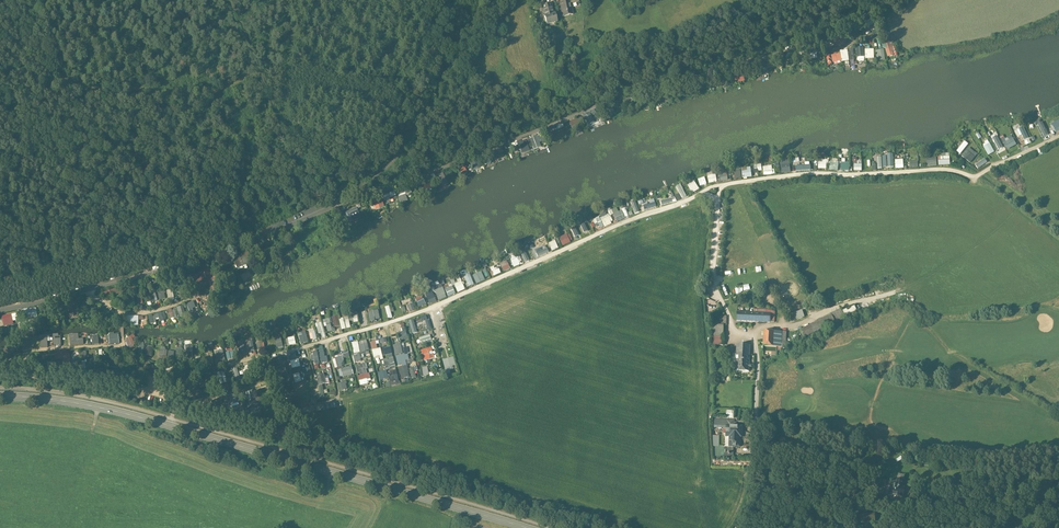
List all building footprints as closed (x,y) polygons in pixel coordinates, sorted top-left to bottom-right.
[(560,4),(563,17),(573,15),(570,3),(578,1),(577,0),(565,0),(566,3),(560,4)] [(546,6),(542,7),(546,22),(555,20),(551,4),(546,6)] [(892,41),(886,41),(887,57),(897,56),(897,52),(892,52),(892,41)] [(870,46),(864,46),(865,59),(874,58),(873,49),(870,49),(870,46)] [(840,50),(840,54),(831,54),(832,62),(854,60),(853,49),(840,50)] [(884,50),(876,50),(877,61),(884,60),(884,50)] [(767,60),(758,61),(759,71),(768,70),(767,60)] [(584,115),(588,125),(595,122),(590,112),(584,115)] [(1051,123),(1054,132),(1058,130),(1058,119),(1051,123)] [(1043,136),(1048,134),(1042,121),(1037,124),(1043,136)] [(1023,140),(1028,138),(1023,127),(1018,129),(1023,140)] [(548,141),(555,138),(551,129),(544,132),(548,141)] [(1011,135),(1001,140),(1006,150),(1016,145),(1011,135)] [(522,152),(530,149),(526,138),(518,141),(522,152)] [(988,139),(984,141),(985,144),(983,145),(987,155),(993,153),(988,139)] [(961,154),(968,143),(963,141),(956,152),(961,154)] [(969,147),(961,156),(970,163),(977,154),(969,147)] [(937,157),(938,165),(950,165),(949,153),(941,153),(941,157),(937,157)] [(886,166),(885,156),(876,157),(877,168),(882,168),(882,166),(886,166)] [(926,158),(926,166),(936,166),(936,158),(926,158)] [(822,159),(822,162),(818,162),(818,168),(826,168),(826,159),(822,159)] [(903,168),(903,159),(894,159),(895,168),(903,168)] [(780,161),(781,173),(790,172),(789,161),(780,161)] [(828,169),(837,171),(838,162),(830,161),(828,169)] [(810,162),(805,162),(805,165),(795,165),(795,171),(810,170),(810,162)] [(468,171),(465,164),(458,167),(461,174),(468,171)] [(772,169),(772,165),(763,166),(763,174),(774,174),(774,168),(772,169)] [(751,177),(751,167),(741,167),(741,178),(751,177)] [(717,181),(727,181),(727,172),(717,173),(717,181)] [(707,175),(709,183),(717,182),(715,174),(707,175)] [(686,184),(692,193),(699,189),(693,179),(686,184)] [(680,183),(675,186),(682,199),(687,196),(680,183)] [(383,196),(385,200),(396,195),(394,191),(383,196)] [(661,205),(676,201),(675,197),(660,201),(661,205)] [(377,209),(384,207),(382,198),(375,200),(377,209)] [(654,198),(648,200),(649,202),(642,204),(644,209),(656,207),(654,198)] [(639,211),(635,201),(630,202),(634,213),(639,211)] [(613,214),(616,221),(628,216),(624,205),(620,207),(621,210),(618,211),(616,207),(608,210),(610,215),(613,214)] [(361,218),(357,209),(345,213),(348,223),(361,218)] [(607,211),(599,214),(604,227),(611,224),(610,221),(611,221),(607,211)] [(598,225),(599,228),(603,227),(599,216),(592,218),(595,226),(598,225)] [(570,242),(569,240),(572,239),(569,232),(558,237),(562,246),(570,242)] [(547,243),(551,251),(558,248),(554,240),(547,243)] [(524,262),(529,260),(524,249),(519,251),(524,262)] [(248,253),(233,259),(237,270),(253,263),(248,253)] [(499,262),(503,271),(510,269),(507,260),(499,262)] [(493,266),(490,267),(493,275),(500,273),(499,269),(494,270),(493,266)] [(193,270),(196,289),(208,287),(205,268),(193,270)] [(472,275),(476,284),(484,280),(481,271),(472,275)] [(469,273),(464,275),(468,286),(473,284),(469,273)] [(460,278),(457,279),(458,282),(453,284),(457,292),(465,289),(463,286),(466,285),(464,280),(461,281),(460,278)] [(444,286),(448,296),(455,294),(451,283),(444,286)] [(133,286),(109,292),(110,295),(118,293),(118,295),(127,293),(126,291),(134,290),(133,286)] [(432,286),(437,300),(446,297),(442,286),(438,287),(439,288),(435,290),(433,286),(432,286)] [(155,291),(149,292),(150,301),(157,300),(155,291)] [(429,304),(436,301),(432,291),(425,294),(429,304)] [(198,298),(201,303),(207,301),(205,295),(198,298)] [(415,298),(417,307),(424,305),(422,296),(415,298)] [(193,311),(192,308),(195,307),(194,301),(187,302),(189,311),(193,311)] [(409,312),(415,310),(412,303),(406,305),(409,312)] [(176,306),(178,314),(184,313),(183,305),(176,306)] [(388,306),(385,307),(388,319),(392,318),(390,312),(393,311),(392,307),(389,308),(388,306)] [(852,309),(847,311),(847,309),(843,311),(845,316),(856,311),(855,306),(852,308),(852,309)] [(175,309),(172,310),(171,308),(166,309),(169,319),(177,317),(175,309)] [(841,309),(832,314),(835,322),(836,323),(846,318),(841,309)] [(368,321),(379,320),(378,310),(368,311),(368,321)] [(150,323),(157,322),(156,318),(159,318),(159,321),(166,320),(164,311),(148,315),(150,323)] [(754,313),(738,312),(738,321),(775,323),(775,313),(766,313),(754,313)] [(9,315),(18,315),(18,314),(2,315),(2,323),(9,322),(9,315)] [(426,330),(431,329),(427,314),(413,318),(415,326),(424,324),(426,330)] [(832,314),(810,325),(814,333),(835,322),(832,314)] [(334,327),(340,325),(337,315),(331,316),(334,327)] [(341,329),(350,327),(347,316),(338,319),(341,329)] [(326,326),(327,332),(331,331),(329,318),(323,319),(324,326),(326,326)] [(315,323),(318,333),(320,332),(322,338),(326,337),(321,321),(315,323)] [(394,324),(388,326),(390,335),(397,333),(394,324)] [(810,325),(801,330),(804,337),(814,333),(810,325)] [(724,326),(714,326),(714,337),(724,337),(724,326)] [(297,333),(300,343),(308,341),(305,331),(297,333)] [(782,332),(764,331),(763,346),(781,348),(782,332)] [(108,339),(108,343),(119,343),(118,333),(105,333),(105,339),(108,339)] [(136,344),(133,335),(125,337),(128,346),(136,344)] [(370,341),(371,349),(376,348),(376,344),(387,342),(387,337),(378,338),(378,335),(375,336),(375,340),(370,341)] [(274,338),(277,349),(283,347),(280,336),(274,338)] [(285,337),(286,345),(295,344),(294,336),(285,337)] [(724,337),(714,337),(714,345),(724,346),(724,337)] [(275,348),(275,338),(266,338),(266,348),(275,348)] [(363,355),(369,353),(366,340),(358,342),(357,341),(351,342),(354,354),(353,354),(354,362),(364,360),(363,355)] [(408,353),(402,354),(400,343),(393,344),(397,366),(405,365),(405,363),(413,362),(413,358),(409,359),(408,353)] [(750,346),(737,345),(736,360),(736,371),(749,372),(749,361),(750,346)] [(386,387),(399,384),(391,346),(381,348),(383,357),(382,358),(385,369),(392,367),(393,370),(390,371),(391,376),(388,376),(389,381),(385,382),(386,387)] [(420,349),(423,360),(434,358),(432,347),(420,349)] [(373,357),(381,356),(380,348),(372,349),(373,357)] [(323,349),(319,349),(320,362),(328,362),(327,356),(324,356),(323,349)] [(315,365),(319,363),(316,351),(312,352),(312,354),(310,355),(311,361),(314,360),(315,365)] [(342,355),(334,357),(337,367),(345,365),(344,362),(347,361),(346,360),(350,359),(348,352),(342,353),(342,355)] [(291,368),(300,366),(298,358),(296,358),(295,354),(288,355),(291,368)] [(280,363),(283,361),(281,355),(270,359),(273,369),(281,366),(280,363)] [(453,357),(443,359),(446,374),(452,373),(450,367),(455,365),(453,357)] [(367,368),(366,362),(355,365),(358,374),(366,372),(366,369),(367,368)] [(255,363),(244,366),(247,374),(257,371),(255,363)] [(340,377),(353,373),(351,365),(338,369),(340,377)] [(401,378),(409,376),(406,365),(398,367),(401,378)] [(417,366),(409,368),(411,378),(417,377),(416,370),(418,370),(417,366)] [(224,370),(217,372),(220,384),(227,382),(224,370)] [(380,380),(388,378),(386,370),(378,372),(380,380)] [(292,374),(295,383),(301,381),(299,372),(292,374)] [(367,384),(366,379),(369,378),(369,373),(358,375),(359,385),(367,384)] [(317,385),(325,384),(324,374),(316,374),(317,385)] [(338,382),(339,390),(347,389),(346,381),(338,382)] [(734,421),(715,420),(715,428),(726,428),(727,426),(737,426),(737,423),(734,423),(734,421)] [(737,426),(727,426),(726,428),(726,433),(730,434),(730,437),(732,437),(732,447),(734,447),(740,447),(740,437),(742,437),(742,427),(737,426)] [(724,446),(714,446),(714,456),(724,457),(724,454),(724,446)] [(904,480),(898,479),(897,486),(891,485),(889,494),(903,497),(904,490),(902,490),(904,480)]
